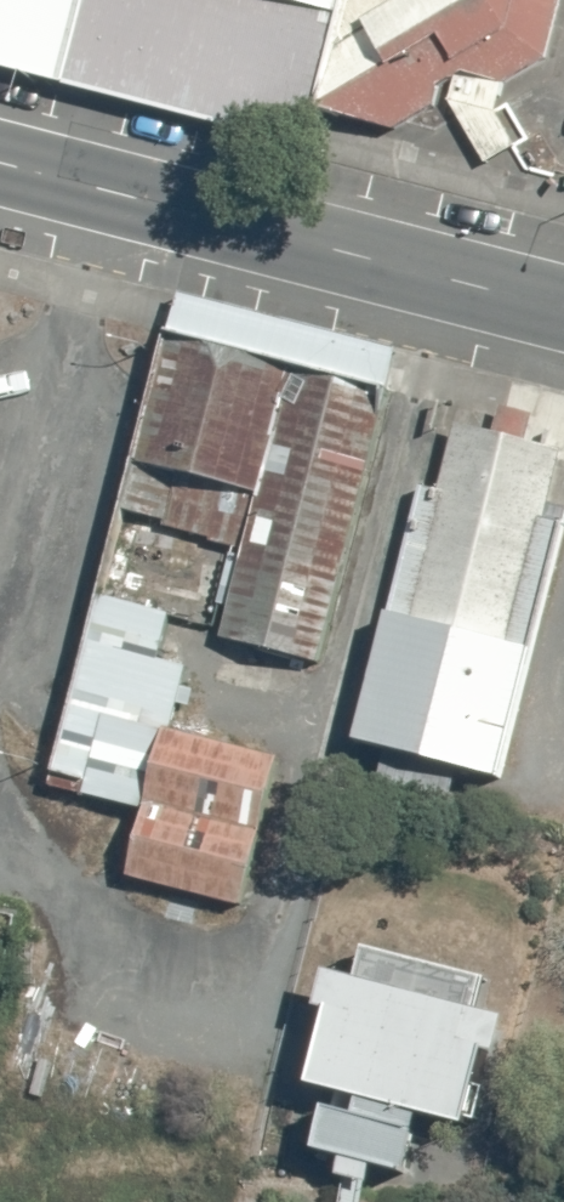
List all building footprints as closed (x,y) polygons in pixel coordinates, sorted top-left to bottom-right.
[(266,116),(280,60),(343,77),(502,0),(0,0),(0,49),(266,116)] [(294,346),(126,301),(58,551),(227,596),(294,346)] [(551,407),(393,365),(301,707),(458,750),(551,407)] [(509,764),(563,778),(563,561),(509,764)] [(134,592),(53,570),(9,732),(90,754),(134,592)] [(242,720),(117,686),(77,835),(202,868),(242,720)] [(459,970),(303,928),(266,1063),(422,1105),(459,970)]
